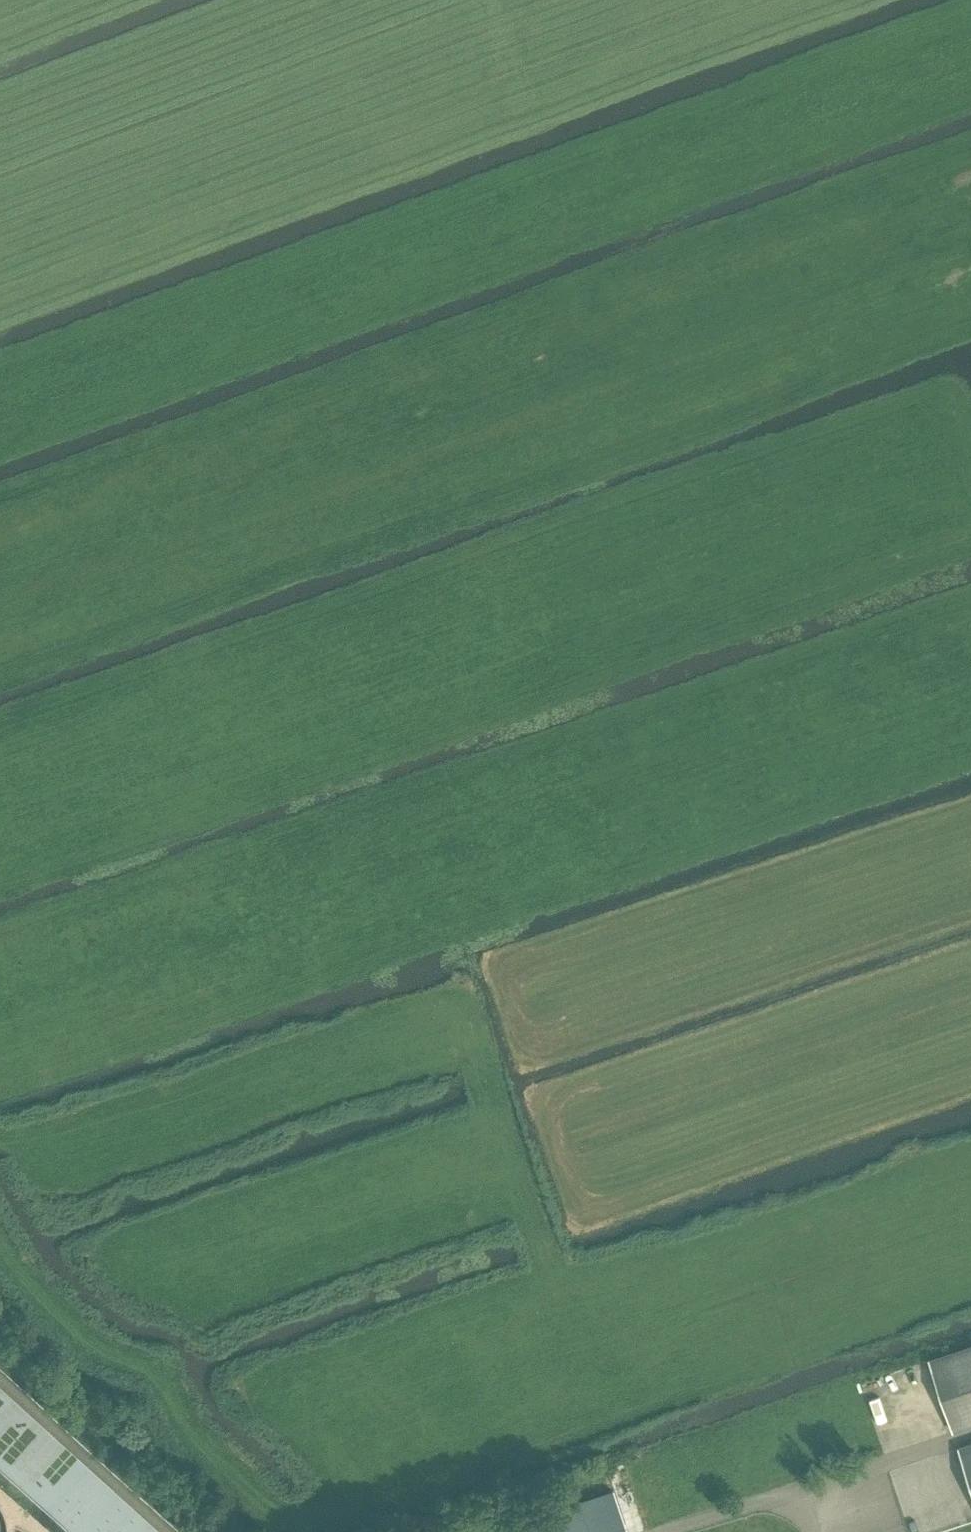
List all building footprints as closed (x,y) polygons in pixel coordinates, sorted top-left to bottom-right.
[(970,1423),(970,1345),(930,1358),(954,1429),(970,1423)] [(959,1448),(970,1484),(970,1444),(959,1448)] [(624,1526),(612,1489),(506,1524),(507,1525),(486,1531),(606,1531),(624,1526)]
